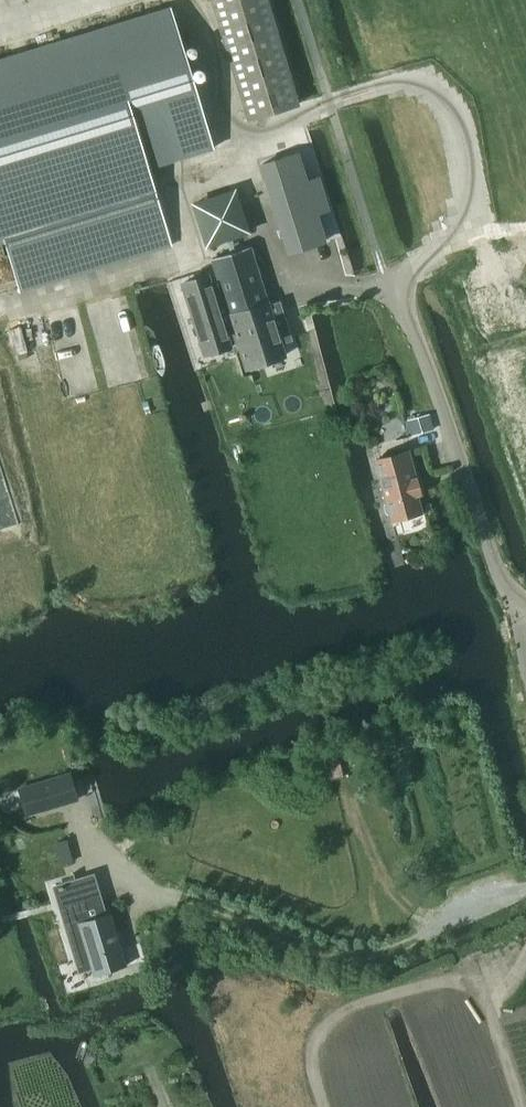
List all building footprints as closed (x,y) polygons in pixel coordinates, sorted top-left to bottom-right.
[(247,119),(297,103),(266,0),(211,0),(247,119)] [(0,63),(0,241),(4,240),(20,291),(170,245),(146,164),(210,144),(169,11),(0,63)] [(295,153),(261,164),(289,252),(322,241),(314,214),(326,210),(316,177),(303,181),(295,153)] [(203,245),(248,232),(234,185),(189,199),(203,245)] [(207,275),(181,283),(204,354),(229,346),(228,344),(237,341),(245,368),(284,355),(280,342),(290,339),(278,302),(268,305),(249,246),(211,258),(221,291),(213,293),(207,275)] [(428,414),(407,420),(411,435),(432,429),(428,414)] [(387,500),(386,500),(383,505),(385,511),(390,514),(391,513),(392,518),(421,510),(416,493),(419,492),(416,477),(416,478),(408,450),(376,459),(387,500)] [(25,814),(76,799),(69,773),(18,788),(25,814)] [(65,842),(56,844),(62,866),(71,863),(65,842)] [(76,921),(93,975),(127,964),(111,910),(76,921)]
